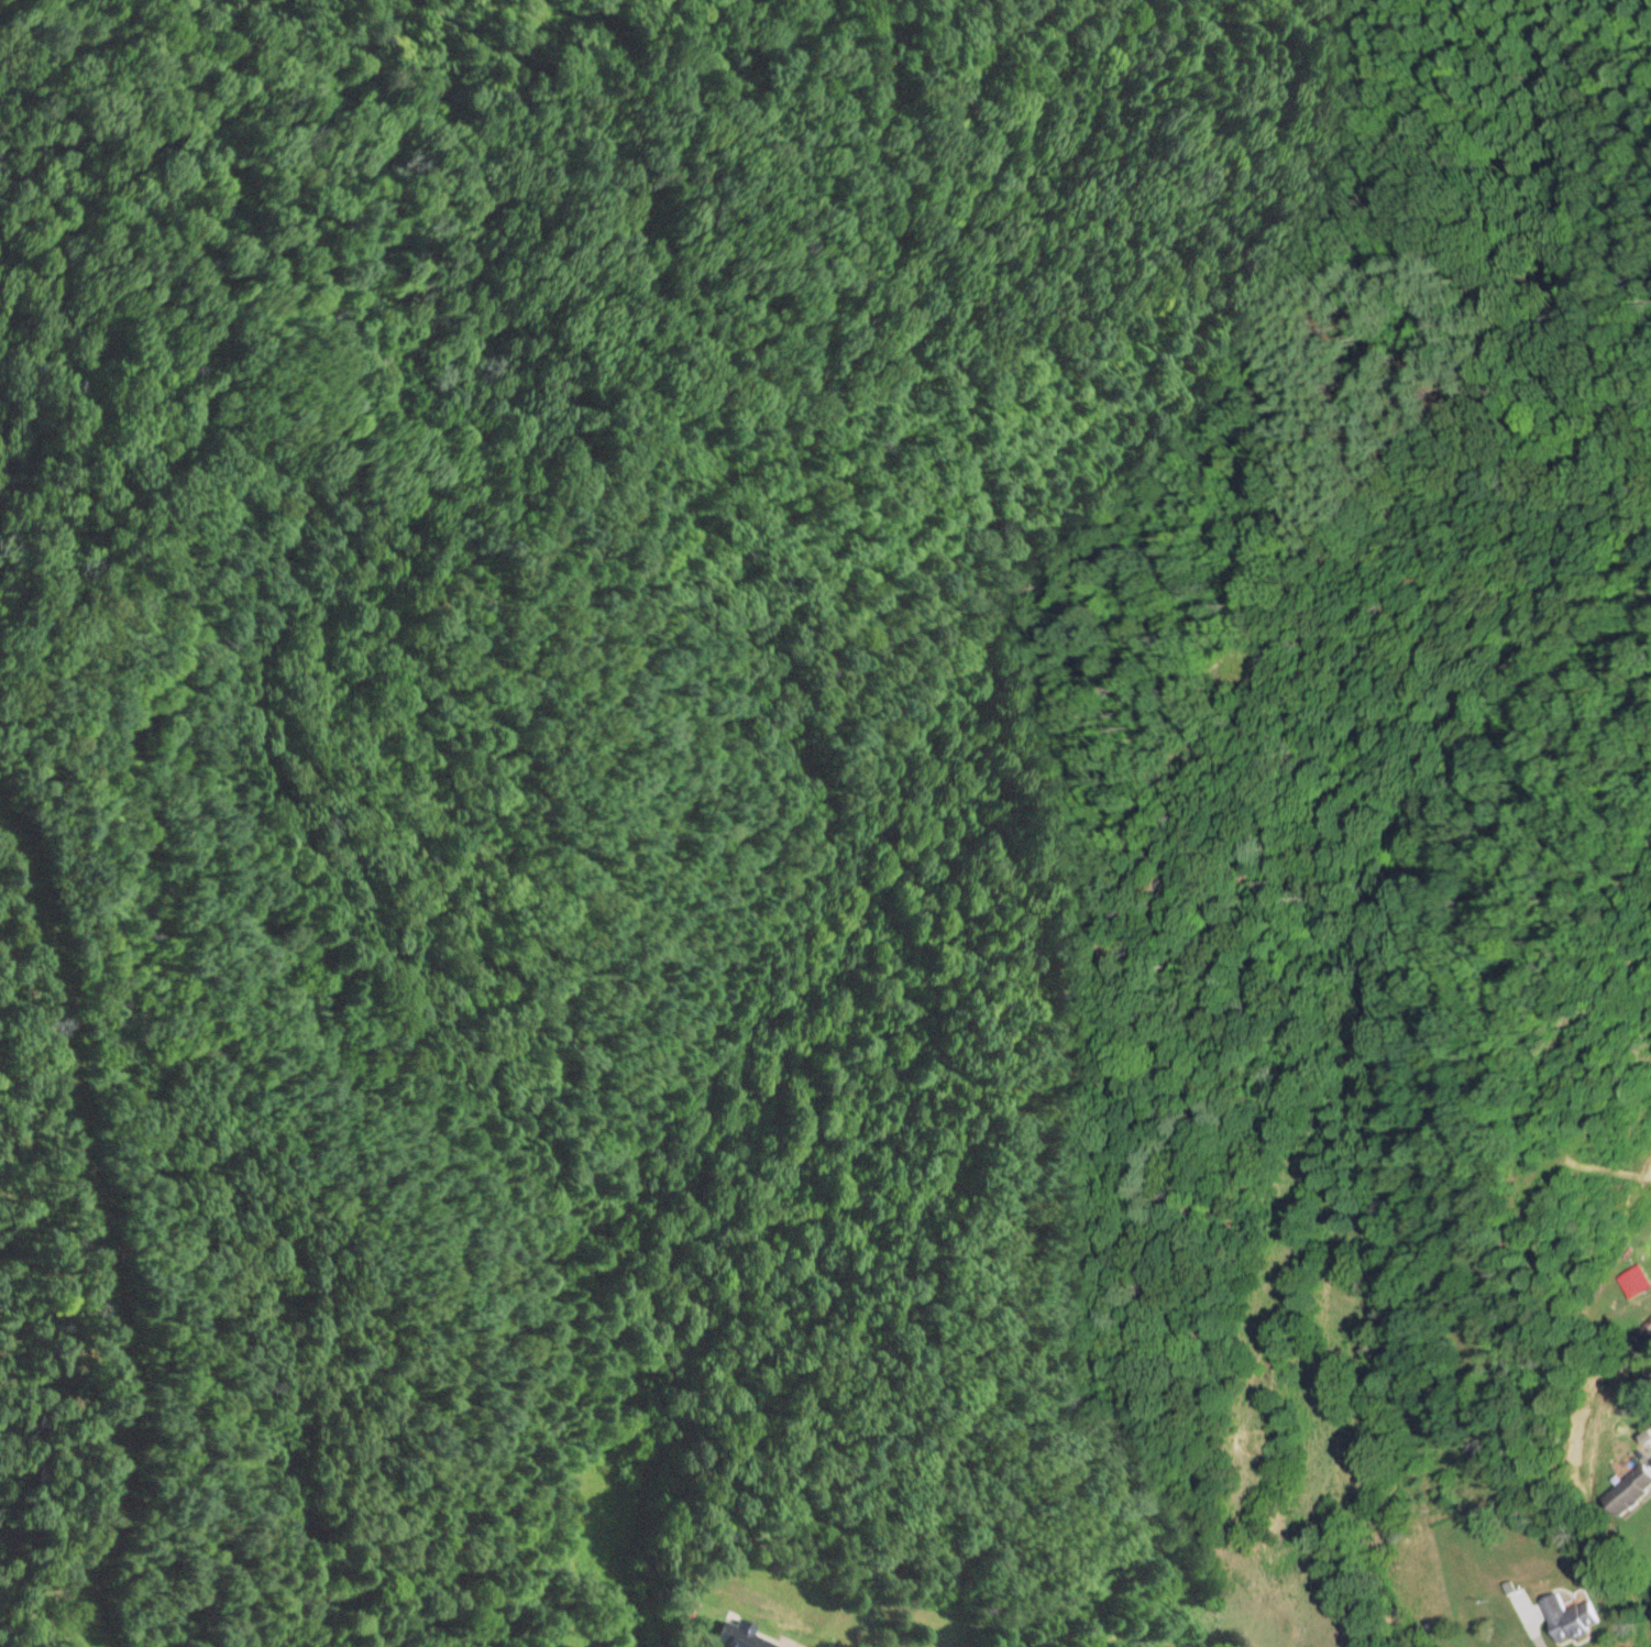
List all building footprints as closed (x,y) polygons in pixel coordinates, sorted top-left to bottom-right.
[(1627,1299),(1648,1284),(1634,1263),(1613,1278),(1627,1299)] [(1650,1484),(1650,1472),(1640,1460),(1599,1501),(1616,1519),(1650,1484)] [(1595,1624),(1587,1599),(1560,1609),(1553,1590),(1534,1597),(1549,1640),(1595,1624)] [(727,1618),(717,1645),(722,1646),(780,1646),(783,1638),(727,1618)]
